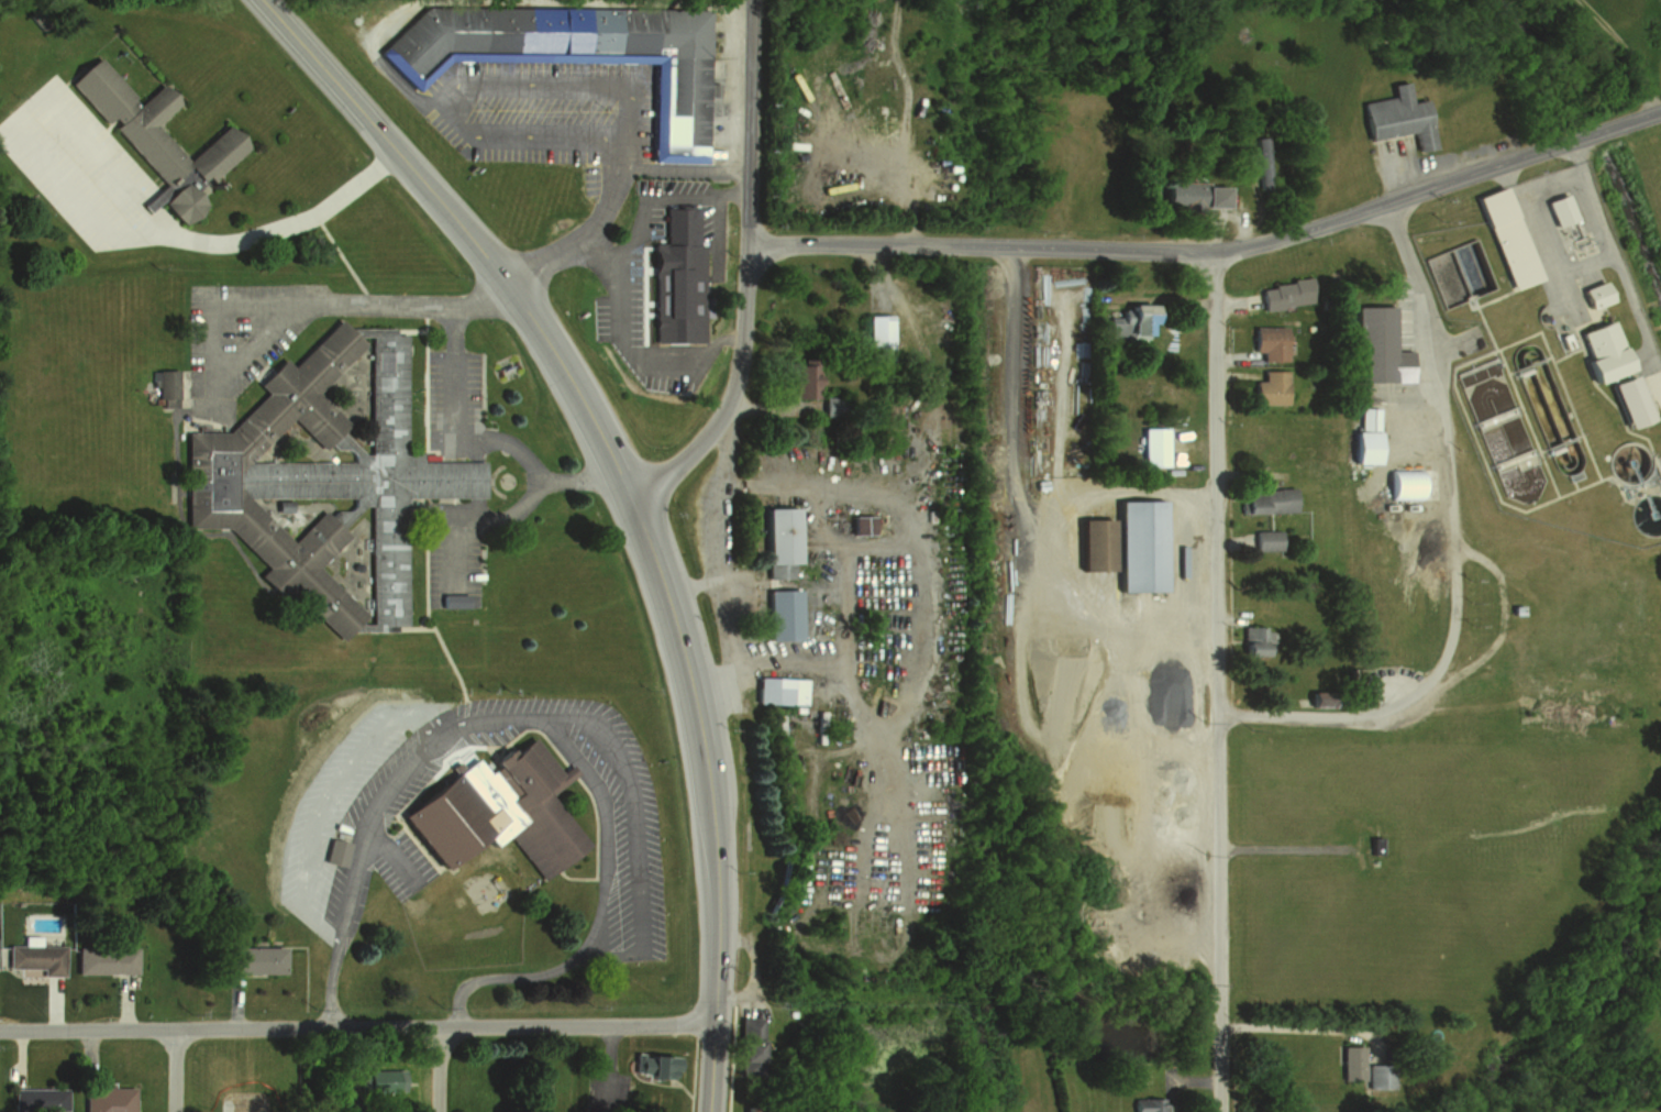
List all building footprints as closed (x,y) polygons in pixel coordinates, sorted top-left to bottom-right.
[(705,163),(651,162),(653,62),(447,60),(416,91),(379,54),(427,8),(709,11),(705,163)] [(181,160),(152,123),(175,105),(159,85),(135,103),(97,55),(67,79),(103,125),(109,120),(165,192),(155,200),(176,226),(201,207),(188,191),(242,149),(224,126),(181,160)] [(1391,97),(1360,102),(1367,139),(1412,132),(1416,151),(1432,148),(1423,98),(1408,100),(1405,81),(1389,84),(1391,97)] [(1258,138),(1258,189),(1271,189),(1271,138),(1258,138)] [(1224,208),(1224,182),(1164,182),(1164,208),(1224,208)] [(1475,196),(1514,291),(1540,280),(1501,185),(1475,196)] [(1554,226),(1572,218),(1562,193),(1544,200),(1554,226)] [(688,208),(659,208),(659,267),(688,267),(688,208)] [(644,325),(678,325),(678,277),(659,277),(659,303),(644,303),(644,325)] [(1307,303),(1304,279),(1257,285),(1260,309),(1307,303)] [(1581,288),(1587,308),(1608,301),(1602,282),(1581,288)] [(1145,305),(1117,305),(1117,317),(1106,317),(1106,340),(1145,340),(1145,305)] [(1391,351),(1391,306),(1353,306),(1353,382),(1410,382),(1410,351),(1391,351)] [(890,353),(890,315),(865,315),(865,353),(890,353)] [(394,626),(395,632),(346,632),(339,640),(286,587),(277,596),(259,577),(267,569),(228,529),(187,529),(187,433),(226,433),(266,394),(258,386),(284,361),(291,368),(339,321),(347,330),(394,329),(394,335),(405,335),(405,463),(483,463),(483,498),(405,498),(405,626),(394,626)] [(1595,380),(1627,371),(1612,321),(1580,331),(1595,380)] [(1251,351),(1261,351),(1261,362),(1285,362),(1285,327),(1251,327),(1251,351)] [(701,357),(704,348),(692,343),(688,352),(701,357)] [(794,398),(818,398),(818,359),(794,359),(794,398)] [(174,406),(173,370),(152,370),(153,407),(174,406)] [(1251,405),(1285,405),(1285,371),(1261,371),(1261,381),(1251,381),(1251,405)] [(1626,427),(1649,420),(1633,374),(1610,382),(1626,427)] [(1359,430),(1350,430),(1350,464),(1376,463),(1375,407),(1358,408),(1359,430)] [(1239,513),(1294,513),(1294,488),(1239,488),(1239,513)] [(1164,592),(1119,592),(1118,502),(1163,502),(1164,592)] [(762,508),(762,578),(795,579),(795,508),(762,508)] [(871,516),(848,516),(848,535),(871,535),(871,516)] [(1111,571),(1081,571),(1079,521),(1111,520),(1111,571)] [(1252,550),(1280,550),(1280,531),(1252,531),(1252,550)] [(764,590),(764,640),(796,640),(796,590),(764,590)] [(1240,656),(1268,656),(1268,626),(1240,626),(1240,656)] [(801,678),(752,678),(752,705),(801,705),(801,678)] [(1322,692),(1308,692),(1308,704),(1322,704),(1322,692)] [(582,847),(544,792),(570,774),(565,767),(555,775),(527,734),(484,764),(488,769),(480,775),(496,798),(479,811),(451,771),(392,813),(432,871),(499,824),(537,879),(582,847)] [(60,945),(4,945),(4,968),(38,968),(38,975),(60,975),(60,945)] [(132,945),(72,945),(72,972),(132,972),(132,945)] [(222,946),(222,974),(280,973),(279,946),(222,946)] [(756,1016),(734,1016),(733,1073),(755,1073),(756,1016)] [(1361,1081),(1361,1045),(1340,1045),(1340,1081),(1361,1081)] [(670,1078),(673,1056),(633,1052),(631,1075),(670,1078)] [(1390,1064),(1368,1064),(1368,1087),(1390,1087),(1390,1064)] [(401,1093),(401,1070),(363,1070),(363,1093),(401,1093)] [(130,1087),(82,1087),(82,1111),(130,1111),(130,1087)] [(62,1089),(9,1089),(9,1111),(62,1111),(62,1089)] [(1165,1098),(1134,1098),(1134,1111),(1165,1111),(1165,1098)]
